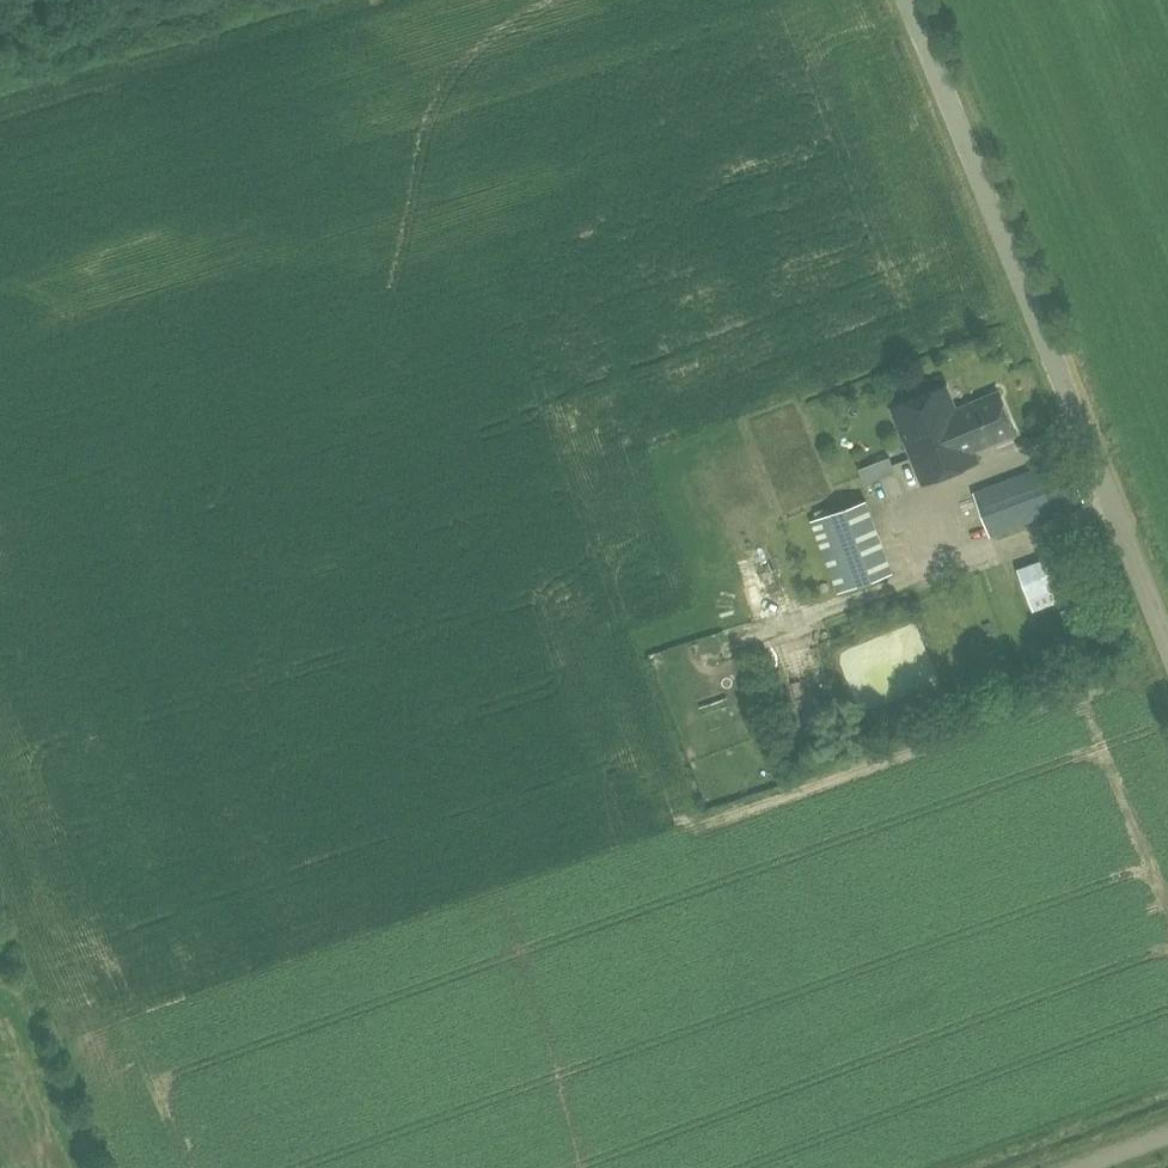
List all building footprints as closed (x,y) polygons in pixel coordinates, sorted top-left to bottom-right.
[(999,392),(957,409),(947,385),(891,408),(924,486),(980,463),(975,450),(1016,433),(999,392)] [(976,493),(992,535),(1081,501),(1065,459),(976,493)] [(871,505),(868,499),(810,519),(836,592),(894,572),(871,505)] [(759,545),(743,551),(762,600),(777,594),(759,545)] [(1018,570),(1036,614),(1083,596),(1066,552),(1018,570)]
